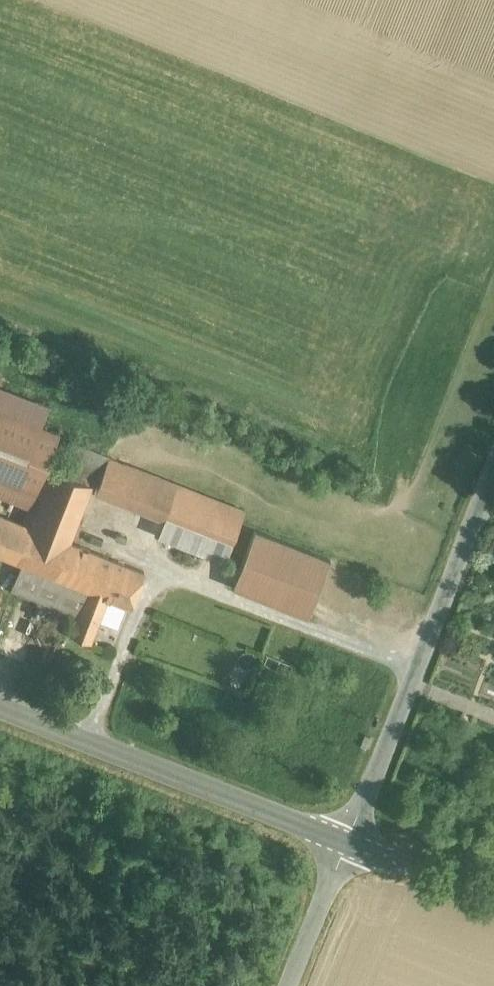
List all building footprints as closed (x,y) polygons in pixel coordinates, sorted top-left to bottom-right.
[(0,412),(0,479),(35,493),(46,467),(58,435),(0,412)] [(108,458),(72,443),(60,473),(94,486),(97,487),(108,458)] [(177,485),(108,458),(97,487),(94,493),(164,520),(177,485)] [(46,467),(35,493),(22,524),(72,544),(94,486),(60,473),(46,467)] [(244,511),(177,485),(164,520),(158,535),(225,561),(244,511)] [(0,515),(0,555),(21,563),(58,578),(72,544),(22,524),(0,515)] [(336,567),(260,537),(237,593),(313,623),(336,567)] [(115,560),(72,544),(58,578),(89,590),(101,595),(115,560)] [(144,572),(115,560),(101,595),(89,590),(78,616),(71,635),(90,643),(107,598),(130,607),(144,572)] [(58,578),(21,563),(11,590),(78,616),(89,590),(58,578)]
